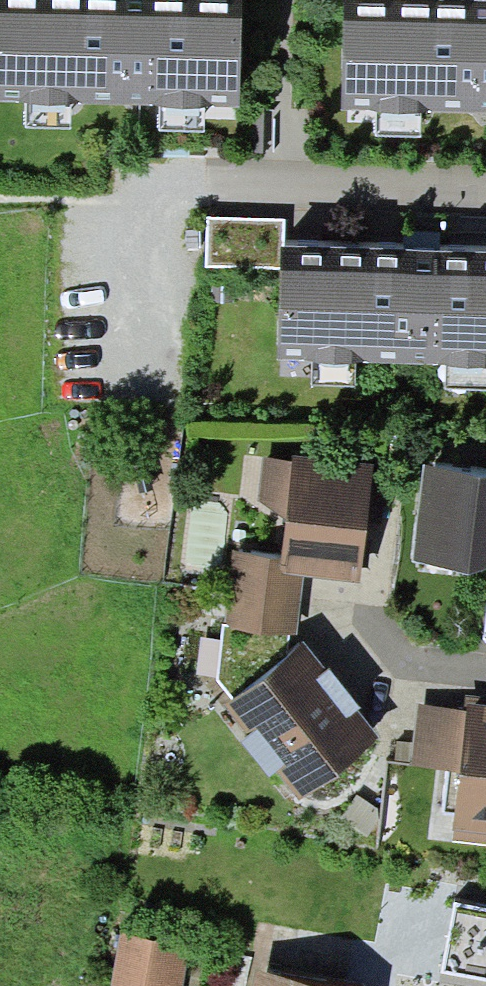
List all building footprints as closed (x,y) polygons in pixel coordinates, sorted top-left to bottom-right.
[(25,101),(72,103),(160,104),(205,105),(240,106),(243,0),(0,0),(0,101),(25,101)] [(341,110),(376,111),(421,112),(485,113),(485,0),(343,0),(341,110)] [(71,132),(72,103),(25,101),(24,130),(71,132)] [(205,105),(160,104),(159,130),(204,131),(205,105)] [(421,112),(376,111),(375,138),(421,139),(421,112)] [(281,247),(284,247),(285,219),(206,218),(206,266),(281,267),(281,247)] [(278,361),(311,361),(356,364),(449,366),(485,367),(485,253),(284,247),(281,247),(281,267),(278,361)] [(354,387),(356,364),(311,361),(309,384),(354,387)] [(449,366),(448,391),(485,392),(485,367),(449,366)] [(373,464),(293,454),(292,462),(263,459),(258,500),(286,521),(281,559),(279,572),(303,575),(360,584),(373,464)] [(424,467),(413,562),(471,574),(485,569),(485,473),(424,467)] [(281,559),(233,553),(224,627),(288,635),(296,636),(303,575),(279,572),(281,559)] [(232,698),(225,704),(249,736),(242,741),(270,777),(279,771),(300,799),(380,737),(305,642),(288,655),(288,635),(224,627),(216,680),(232,698)] [(485,844),(485,697),(468,695),(466,711),(458,771),(451,829),(454,830),(453,840),(485,844)] [(458,771),(466,711),(417,704),(410,766),(458,771)] [(455,904),(442,971),(485,980),(485,910),(455,904)] [(113,985),(183,985),(190,948),(122,936),(113,985)] [(253,971),(250,985),(337,985),(253,971)]
